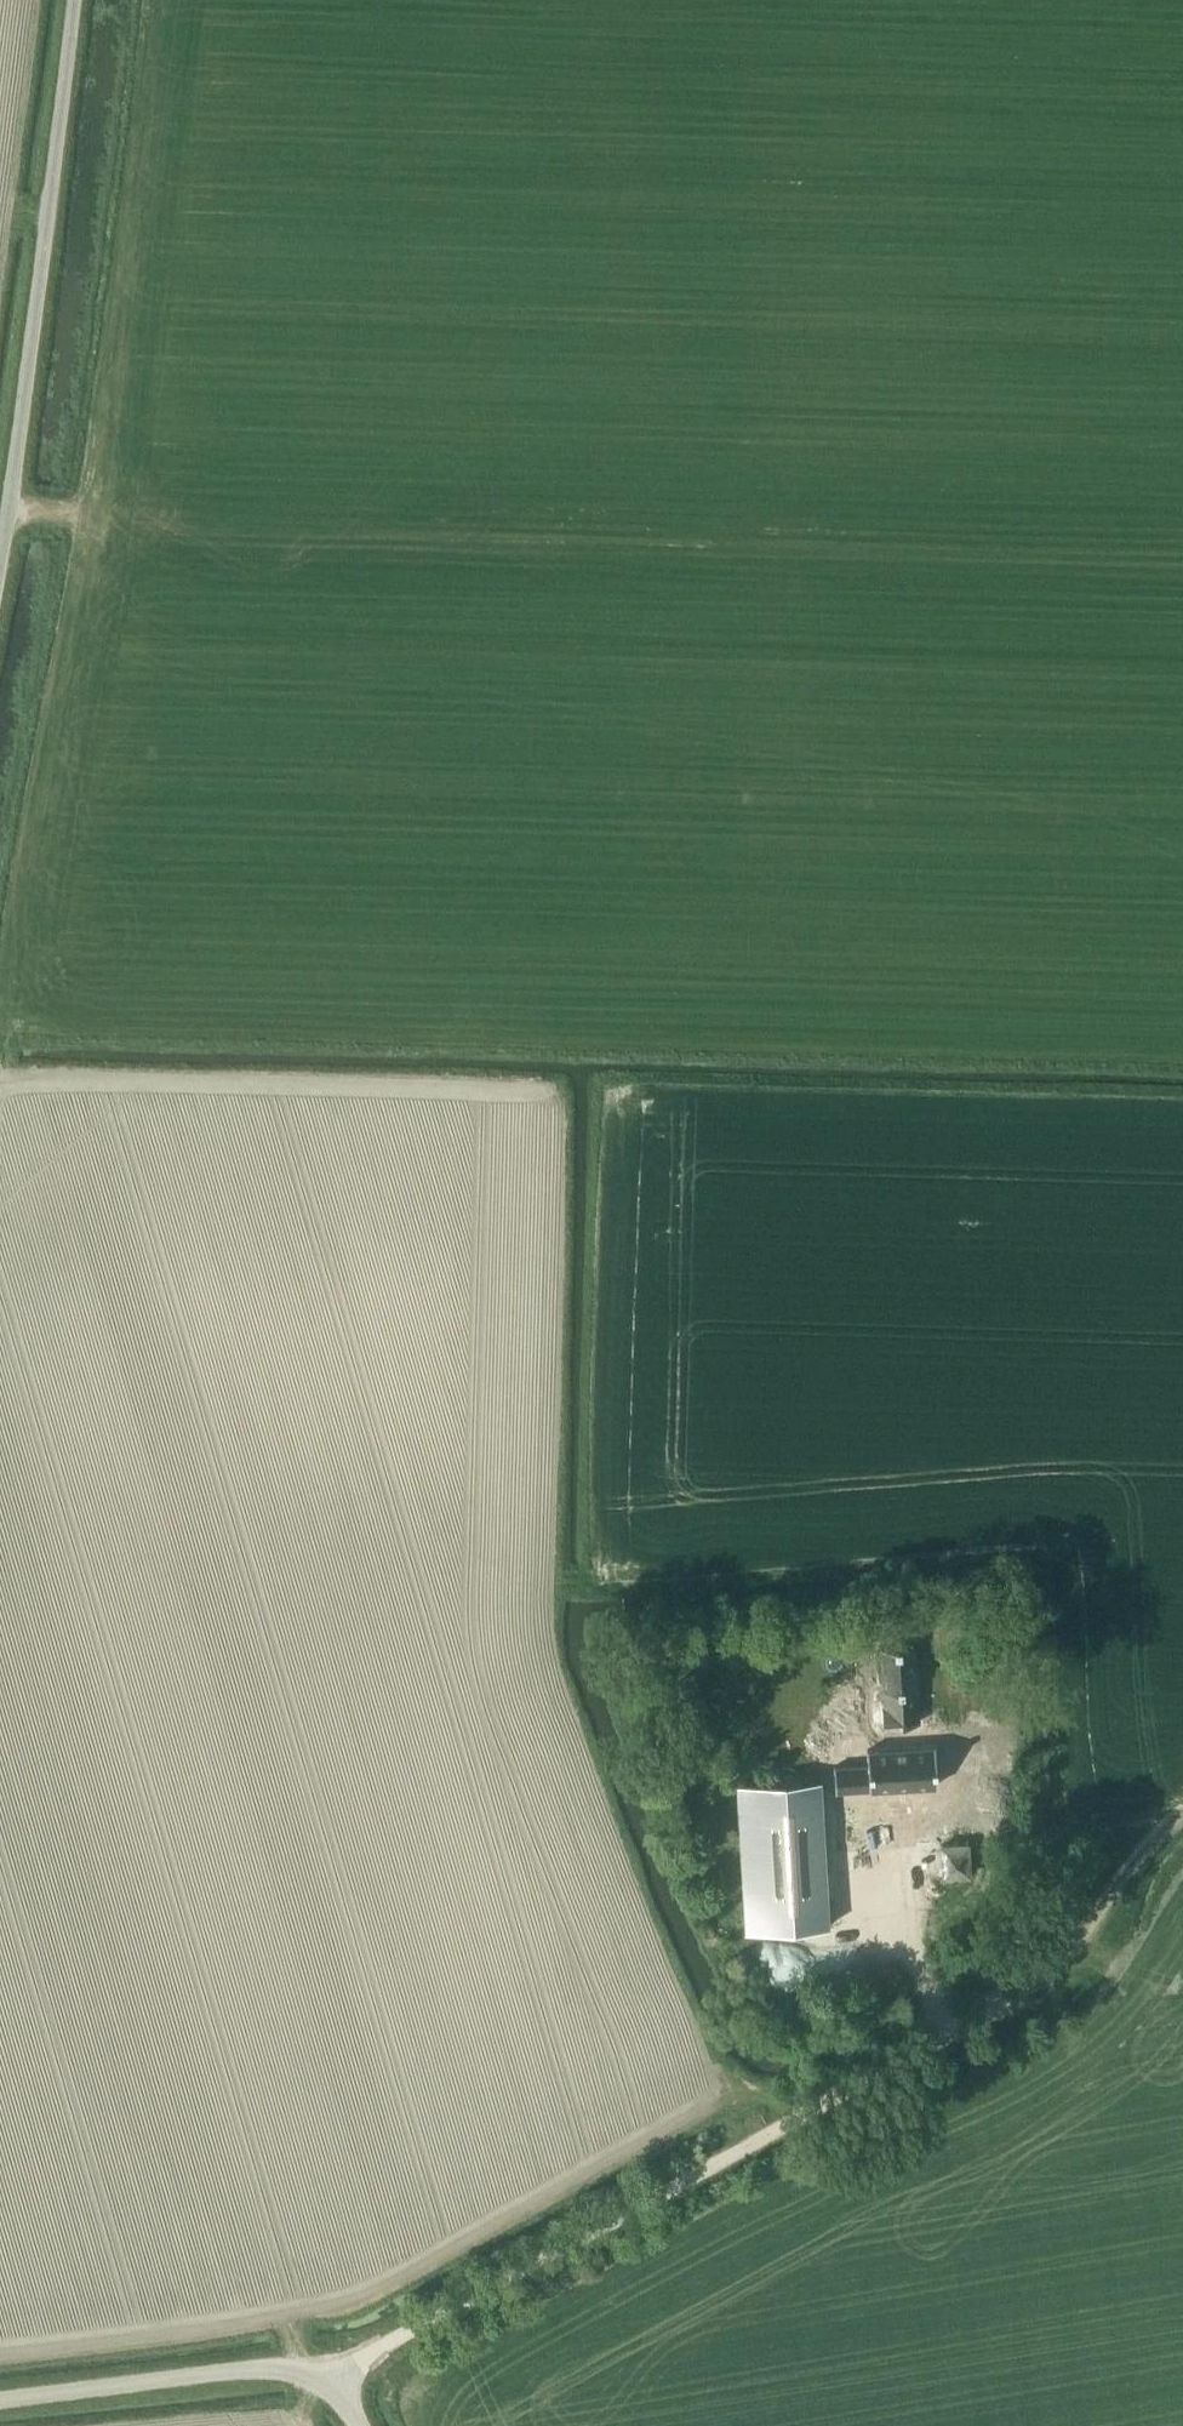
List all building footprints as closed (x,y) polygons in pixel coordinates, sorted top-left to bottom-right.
[(832,1766),(834,1790),(936,1784),(934,1745),(865,1749),(866,1763),(832,1766)] [(828,1925),(819,1779),(737,1784),(746,1930),(828,1925)] [(942,1875),(968,1874),(966,1843),(941,1844),(942,1875)]
